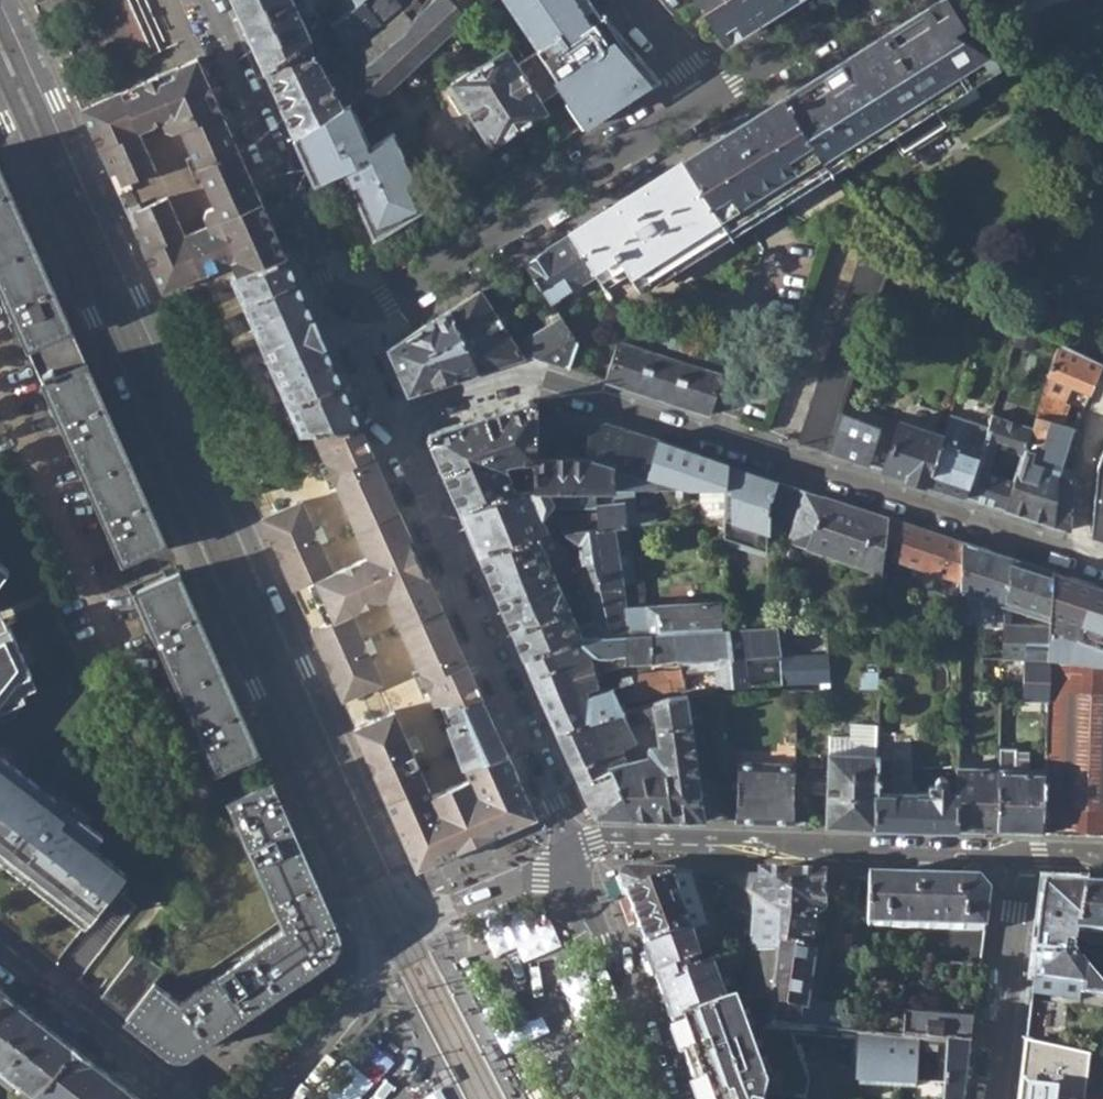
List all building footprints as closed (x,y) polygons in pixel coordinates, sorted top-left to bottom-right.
[(296,0),(233,0),(264,69),(307,39),(312,36),(296,0)] [(324,75),(339,109),(351,102),(363,93),(349,76),(408,31),(425,6),(418,0),(416,0),(400,16),(338,65),(339,68),(324,75)] [(327,26),(348,50),(402,3),(399,0),(363,0),(347,10),(327,26)] [(347,10),(363,0),(341,0),(347,10)] [(462,5),(458,0),(432,0),(425,6),(408,31),(349,76),(363,93),(373,104),(413,69),(472,15),(462,5)] [(581,127),(657,77),(603,14),(601,15),(591,0),(507,0),(538,49),(562,87),(569,98),(564,101),(581,127)] [(726,36),(765,12),(783,0),(704,0),(726,36)] [(931,5),(940,20),(957,32),(966,25),(951,0),(939,0),(931,5)] [(931,5),(788,95),(801,117),(820,144),(831,157),(840,166),(878,203),(1045,99),(1034,79),(957,32),(940,20),(931,5)] [(335,59),(348,50),(327,26),(315,34),(335,59)] [(324,75),(307,39),(264,69),(294,136),(339,109),(324,75)] [(520,61),(510,44),(452,81),(474,116),(480,125),(493,146),(552,109),(544,98),(520,61)] [(544,98),(562,87),(538,49),(520,61),(544,98)] [(235,269),(237,274),(285,255),(283,251),(281,244),(201,54),(137,83),(92,104),(98,118),(90,121),(113,173),(118,169),(126,183),(160,168),(143,129),(165,119),(169,127),(176,129),(183,125),(216,202),(208,205),(205,213),(209,223),(186,233),(169,195),(136,209),(141,222),(136,227),(159,279),(164,276),(170,292),(233,264),(235,269)] [(373,104),(363,93),(351,102),(362,126),(379,111),(373,104)] [(788,95),(785,96),(826,162),(831,157),(820,144),(801,117),(788,95)] [(785,96),(685,160),(725,225),(742,214),(826,162),(785,96)] [(371,147),(362,126),(351,102),(339,109),(294,136),(319,193),(345,180),(367,229),(375,247),(423,218),(415,199),(406,179),(413,174),(394,129),(371,147)] [(84,107),(90,121),(98,118),(92,104),(84,107)] [(509,150),(497,157),(504,168),(515,160),(509,150)] [(685,160),(568,233),(595,274),(604,287),(627,273),(635,283),(725,225),(685,160)] [(123,557),(164,538),(0,164),(0,283),(19,325),(11,328),(19,349),(27,345),(123,557)] [(118,187),(126,183),(118,169),(113,173),(118,187)] [(129,212),(136,227),(141,222),(136,209),(129,212)] [(550,303),(595,274),(568,233),(524,261),(550,303)] [(798,441),(828,451),(890,262),(864,250),(798,441)] [(302,435),(313,430),(362,429),(322,336),(287,255),(285,255),(237,274),(232,275),(302,435)] [(165,294),(170,292),(164,276),(159,279),(165,294)] [(480,289),(448,309),(477,372),(523,357),(517,344),(480,289)] [(407,394),(477,372),(448,309),(388,347),(407,394)] [(560,316),(517,344),(523,357),(526,356),(568,367),(575,342),(560,316)] [(604,381),(709,415),(726,357),(640,328),(619,338),(604,381)] [(584,344),(575,342),(568,367),(577,370),(584,344)] [(1050,375),(1090,395),(1102,365),(1058,344),(1050,375)] [(1050,375),(1043,395),(1067,406),(1069,400),(1086,406),(1090,395),(1050,375)] [(1043,395),(1036,417),(1061,425),(1067,406),(1043,395)] [(427,438),(457,508),(514,494),(509,479),(503,457),(516,457),(521,461),(529,461),(534,461),(536,461),(536,459),(536,404),(528,400),(429,431),(427,438)] [(588,435),(588,420),(559,411),(554,425),(588,435)] [(966,496),(1008,510),(1016,482),(988,471),(996,445),(1024,455),(1033,427),(991,413),(986,432),(966,496)] [(1036,417),(1033,427),(1024,455),(1016,482),(1008,510),(1068,530),(1074,472),(1059,466),(1067,441),(1077,445),(1077,430),(1061,425),(1036,417)] [(587,458),(616,468),(625,432),(588,420),(588,435),(587,448),(587,458)] [(843,456),(925,482),(941,435),(899,422),(892,437),(878,432),(878,428),(854,421),(843,456)] [(925,482),(966,496),(986,432),(966,426),(962,440),(942,433),(941,435),(925,482)] [(313,430),(353,525),(400,513),(362,429),(313,430)] [(625,432),(616,468),(651,481),(656,443),(625,432)] [(768,529),(768,512),(778,484),(734,470),(727,467),(728,465),(656,443),(651,481),(667,487),(722,487),(722,542),(767,557),(768,529)] [(1096,463),(1090,537),(1102,541),(1102,446),(1096,463)] [(587,458),(536,459),(536,461),(534,461),(534,466),(534,474),(534,490),(596,489),(667,487),(651,481),(616,468),(587,458)] [(514,494),(534,490),(534,474),(509,479),(514,494)] [(880,571),(882,557),(892,521),(778,484),(768,512),(768,529),(789,536),(787,542),(880,571)] [(457,508),(476,550),(551,533),(563,544),(567,538),(558,529),(554,520),(545,522),(539,507),(552,502),(562,506),(597,504),(596,489),(534,490),(514,494),(457,508)] [(385,594),(433,702),(439,703),(483,700),(474,680),(453,635),(413,543),(384,552),(367,557),(351,564),(335,571),(304,500),(261,519),(291,588),(308,581),(325,622),(307,629),(339,699),(361,688),(380,679),(351,610),(367,602),(385,594)] [(577,543),(579,550),(580,562),(593,560),(599,586),(620,584),(622,583),(615,524),(626,523),(624,502),(597,504),(597,511),(558,512),(562,528),(577,543)] [(353,525),(367,557),(384,552),(413,543),(400,513),(353,525)] [(915,569),(951,581),(961,584),(960,543),(892,521),(882,557),(915,569)] [(476,550),(498,601),(556,576),(552,567),(563,563),(559,552),(568,549),(563,544),(551,533),(476,550)] [(960,543),(961,584),(961,600),(984,601),(984,632),(1005,632),(1005,625),(1005,607),(1005,557),(960,543)] [(1051,572),(1005,557),(1005,607),(1049,620),(1051,572)] [(10,567),(0,560),(0,580),(10,567)] [(580,562),(577,563),(587,590),(599,588),(599,586),(593,560),(580,562)] [(136,588),(216,767),(256,748),(179,569),(136,588)] [(1051,572),(1049,620),(1049,627),(1048,655),(1102,663),(1102,588),(1051,572)] [(498,601),(522,654),(591,637),(610,635),(601,596),(588,600),(594,620),(578,626),(556,576),(498,601)] [(942,608),(960,615),(961,600),(961,584),(951,581),(942,608)] [(623,604),(620,584),(599,586),(599,588),(601,596),(610,635),(628,634),(623,604)] [(722,602),(623,604),(628,634),(677,632),(723,629),(722,602)] [(26,698),(17,679),(32,672),(10,624),(7,625),(0,628),(0,709),(26,698)] [(1023,702),(1047,702),(1048,655),(1049,627),(1005,625),(1005,632),(1004,661),(1025,661),(1023,702)] [(791,626),(775,627),(781,683),(827,680),(825,655),(796,655),(791,626)] [(775,627),(767,627),(728,629),(732,685),(746,684),(743,656),(771,655),(770,683),(781,683),(775,627)] [(717,686),(732,685),(728,629),(723,629),(677,632),(680,664),(681,670),(687,669),(686,663),(715,662),(717,686)] [(538,693),(555,732),(622,711),(612,688),(587,694),(578,696),(576,692),(586,688),(596,685),(591,655),(610,655),(613,666),(626,662),(672,660),(672,665),(680,664),(677,632),(628,634),(610,635),(591,637),(522,654),(538,693)] [(1102,834),(1102,663),(1048,655),(1047,702),(1045,744),(1045,754),(1044,772),(1043,832),(1102,834)] [(698,668),(687,669),(681,670),(683,689),(701,687),(698,668)] [(672,689),(683,689),(681,670),(660,671),(618,679),(625,700),(637,699),(672,689)] [(1001,690),(981,689),(979,704),(1001,702),(1001,690)] [(595,817),(704,821),(695,769),(686,696),(673,696),(653,703),(655,718),(657,736),(642,740),(644,748),(647,758),(648,765),(630,771),(620,749),(634,741),(629,728),(622,711),(555,732),(560,742),(581,790),(591,812),(595,817)] [(439,703),(464,767),(506,752),(495,726),(483,700),(439,703)] [(653,703),(622,711),(629,728),(655,718),(653,703)] [(518,778),(506,752),(464,767),(466,775),(430,791),(392,706),(373,715),(350,724),(408,858),(422,859),(445,849),(447,854),(457,850),(458,853),(475,845),(492,838),(492,835),(503,830),(502,825),(525,815),(530,804),(518,778)] [(828,741),(875,743),(876,712),(851,711),(850,726),(828,725),(828,741)] [(825,825),(875,826),(875,761),(875,743),(828,741),(827,741),(825,825)] [(1036,753),(1045,754),(1045,744),(1037,743),(1036,753)] [(997,830),(1043,832),(1044,772),(1020,769),(1021,750),(1011,748),(1011,752),(1006,752),(1007,747),(998,747),(998,772),(997,830)] [(0,847),(11,855),(5,862),(19,873),(25,866),(39,877),(33,884),(74,916),(85,902),(96,911),(126,872),(93,846),(103,833),(0,753),(0,847)] [(875,826),(956,829),(957,769),(910,767),(908,786),(915,786),(927,778),(937,778),(933,786),(927,787),(927,792),(901,790),(901,761),(875,761),(875,826)] [(735,822),(791,823),(793,765),(736,762),(735,822)] [(717,770),(695,769),(704,821),(724,821),(717,770)] [(956,829),(997,830),(998,772),(957,769),(956,829)] [(124,1017),(174,1055),(180,1054),(335,948),(338,935),(337,928),(271,779),(228,798),(286,927),(178,999),(153,979),(124,1017)] [(5,862),(11,855),(0,847),(0,858),(5,862)] [(25,866),(19,873),(33,884),(39,877),(25,866)] [(619,877),(625,894),(671,881),(674,879),(672,873),(623,872),(619,877)] [(644,948),(655,978),(703,960),(702,955),(712,952),(689,874),(672,873),(674,879),(671,881),(692,934),(644,948)] [(726,879),(730,883),(777,920),(773,948),(771,956),(801,959),(808,924),(817,924),(818,919),(823,918),(825,912),(825,877),(726,875),(726,879)] [(856,878),(825,877),(825,912),(856,912),(856,878)] [(978,882),(869,879),(865,929),(942,931),(942,947),(917,948),(917,967),(979,968),(987,897),(978,882)] [(625,894),(644,948),(692,934),(671,881),(625,894)] [(728,933),(750,952),(773,948),(777,920),(730,883),(728,933)] [(1026,1042),(1062,1050),(1068,1007),(1047,1004),(1047,997),(1042,996),(1042,990),(1102,996),(1102,987),(1090,972),(1072,950),(1075,931),(1085,887),(1045,886),(1026,1042)] [(1085,887),(1075,931),(1102,932),(1102,887),(1085,887)] [(85,902),(74,916),(85,924),(96,911),(85,902)] [(163,968),(136,946),(98,996),(124,1017),(153,979),(163,968)] [(750,952),(747,1002),(767,1006),(771,956),(773,948),(750,952)] [(797,989),(801,959),(771,956),(767,1006),(765,1026),(787,1030),(795,1032),(797,1007),(802,1008),(808,1005),(809,992),(797,989)] [(655,978),(660,990),(694,978),(692,972),(706,968),(703,960),(655,978)] [(660,990),(672,1025),(723,1006),(709,967),(706,968),(692,972),(694,978),(660,990)] [(1090,972),(1102,987),(1102,973),(1090,972)] [(0,999),(0,1070),(36,1096),(72,1047),(4,993),(0,999)] [(806,1085),(787,1030),(765,1026),(767,1006),(747,1002),(723,1006),(672,1025),(699,1098),(764,1098),(765,1095),(785,1098),(804,1098),(806,1085)] [(900,1042),(944,1045),(969,1046),(972,1022),(902,1016),(900,1042)] [(802,1018),(802,1033),(816,1036),(839,1038),(840,1030),(833,1029),(835,1019),(802,1018)] [(915,1086),(942,1087),(944,1045),(900,1042),(857,1040),(854,1086),(915,1090),(915,1086)] [(1026,1042),(1018,1098),(1102,1098),(1102,1059),(1062,1050),(1026,1042)] [(941,1098),(963,1098),(969,1046),(944,1045),(942,1087),(941,1098)] [(491,1046),(484,1049),(491,1064),(498,1060),(491,1046)] [(72,1047),(36,1096),(40,1098),(140,1098),(72,1047)] [(446,1067),(438,1071),(445,1085),(453,1082),(446,1067)]
